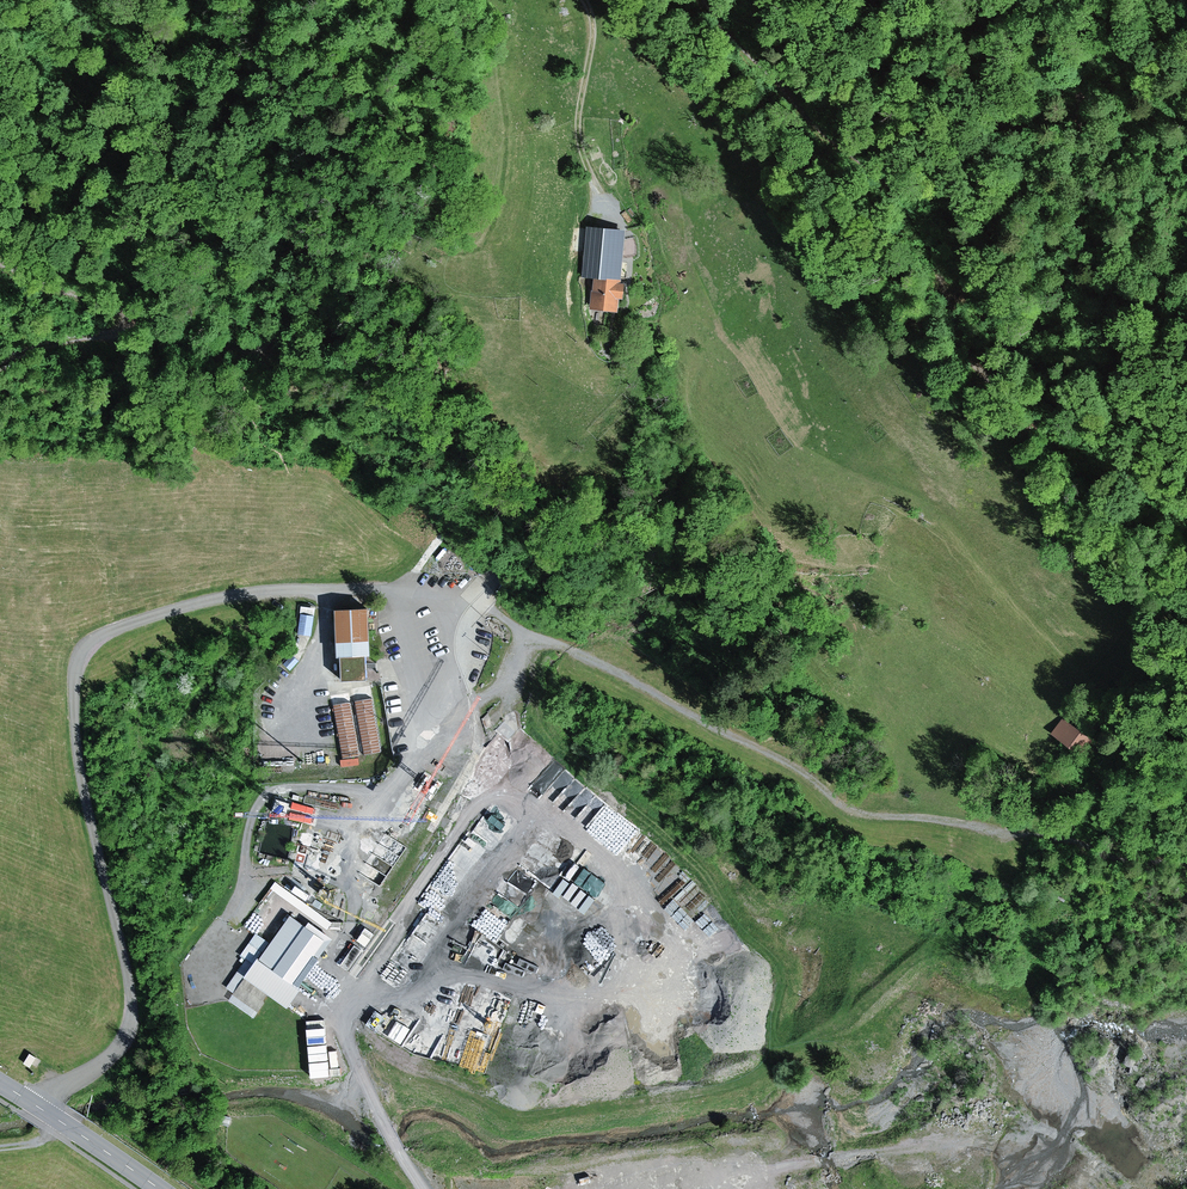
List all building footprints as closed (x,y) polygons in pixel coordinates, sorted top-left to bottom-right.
[(621,234),(589,230),(583,273),(596,274),(592,312),(618,316),(622,283),(616,280),(621,234)] [(303,605),(302,633),(316,633),(316,605),(303,605)] [(338,679),(365,678),(362,610),(336,611),(338,679)] [(368,686),(355,688),(364,753),(378,751),(368,686)] [(350,694),(333,697),(341,757),(358,755),(350,694)] [(509,739),(523,726),(511,715),(498,728),(509,739)] [(1088,741),(1062,720),(1049,736),(1075,757),(1088,741)] [(291,818),(312,821),(314,804),(294,801),(291,818)] [(296,863),(305,865),(309,849),(301,847),(296,863)] [(325,940),(290,917),(263,957),(297,980),(325,940)] [(354,942),(340,961),(350,968),(364,949),(354,942)]
